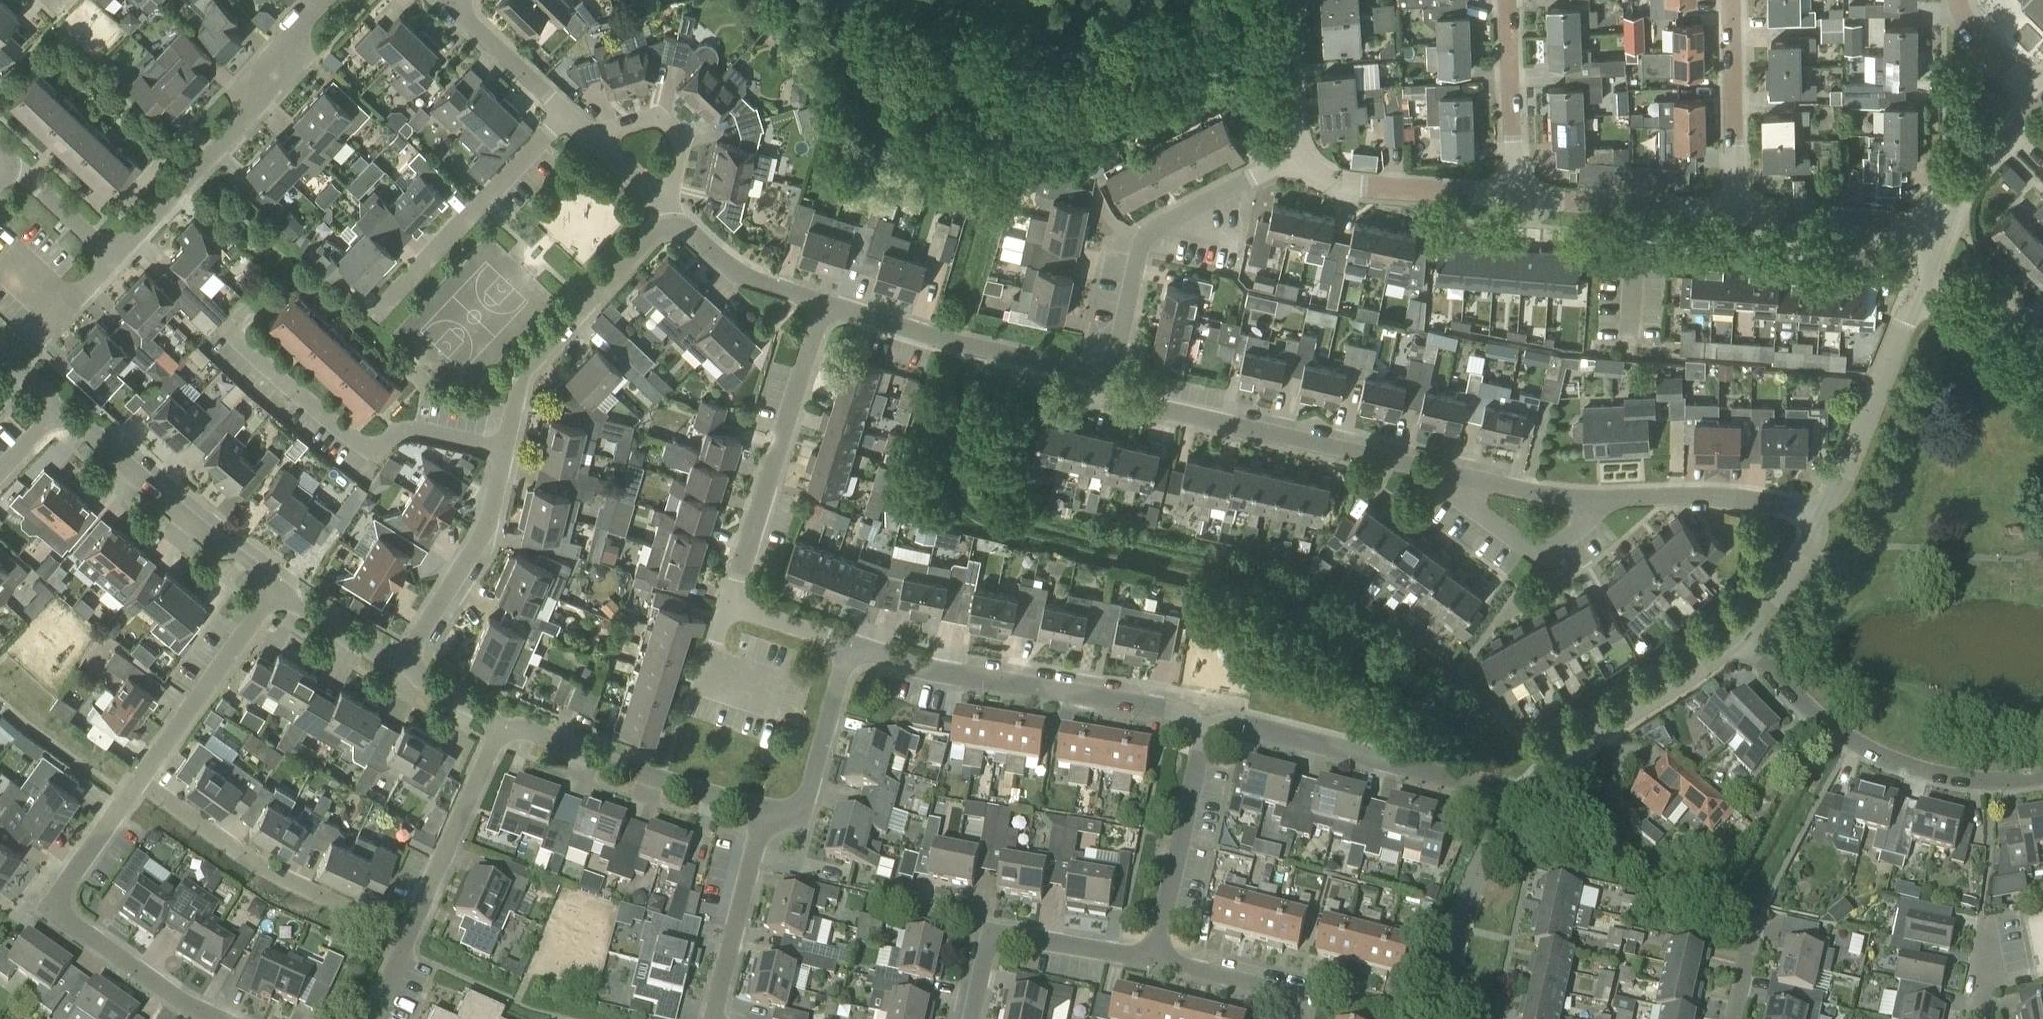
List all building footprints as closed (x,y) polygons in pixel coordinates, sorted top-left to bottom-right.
[(1,0),(0,0),(0,65),(21,42),(5,27),(17,15),(1,0)] [(154,0),(132,0),(137,5),(140,3),(149,12),(157,3),(154,0)] [(201,14),(200,15),(205,20),(197,27),(225,54),(241,38),(229,27),(238,18),(219,0),(186,0),(201,14)] [(542,5),(536,0),(502,0),(497,5),(526,32),(545,13),(558,26),(571,11),(560,0),(546,0),(542,5)] [(752,4),(747,0),(735,0),(728,7),(740,17),(752,4)] [(1359,19),(1358,0),(1325,0),(1327,21),(1359,19)] [(1590,0),(1571,0),(1571,7),(1548,8),(1549,36),(1579,35),(1579,32),(1590,31),(1589,26),(1598,25),(1597,9),(1590,9),(1590,0)] [(1770,18),(1790,18),(1791,24),(1816,23),(1816,9),(1799,9),(1799,0),(1770,0),(1770,18)] [(2024,2),(2021,5),(2042,26),(2042,0),(2022,0),(2024,2)] [(272,30),(286,17),(272,1),(258,14),(272,30)] [(1374,18),(1395,16),(1394,3),(1373,4),(1374,18)] [(1849,15),(1881,15),(1881,3),(1849,4),(1849,15)] [(1500,17),(1499,8),(1479,9),(1479,18),(1500,17)] [(660,59),(671,62),(676,39),(664,36),(663,38),(635,46),(625,14),(610,18),(617,39),(620,51),(631,89),(655,82),(649,63),(660,59)] [(393,59),(418,33),(400,15),(381,35),(372,27),(355,45),(372,62),(383,50),(393,59)] [(1438,44),(1470,42),(1469,15),(1437,16),(1438,44)] [(1395,16),(1374,18),(1375,30),(1396,29),(1395,16)] [(1821,30),(1844,29),(1844,16),(1822,16),(1821,30)] [(1359,19),(1327,21),(1328,50),(1361,48),(1359,19)] [(1674,51),(1704,50),(1703,25),(1673,26),(1674,50),(1674,51)] [(1867,26),(1856,26),(1855,42),(1866,42),(1867,26)] [(1885,55),(1916,55),(1916,27),(1885,28),(1885,55)] [(418,33),(393,59),(401,67),(388,81),(407,99),(432,72),(422,63),(435,49),(434,48),(438,43),(422,29),(418,33)] [(1844,29),(1821,30),(1821,42),(1844,42),(1844,29)] [(1625,33),(1625,49),(1645,49),(1644,32),(1625,33)] [(164,66),(194,94),(206,81),(206,77),(205,75),(206,74),(190,59),(198,50),(180,33),(171,42),(156,58),(158,60),(164,66)] [(1405,34),(1388,37),(1391,58),(1408,55),(1405,34)] [(1579,35),(1549,36),(1550,64),(1580,63),(1580,62),(1592,61),(1591,48),(1580,49),(1579,35)] [(1771,68),(1800,67),(1800,49),(1816,49),(1816,35),(1786,35),(1786,42),(1770,43),(1771,68)] [(620,51),(617,39),(593,46),(597,58),(577,63),(575,61),(566,70),(584,87),(592,78),(603,75),(609,96),(631,89),(620,51)] [(688,41),(676,39),(671,62),(681,64),(690,72),(676,87),(694,104),(721,75),(712,67),(716,63),(718,55),(716,49),(711,44),(704,42),(697,44),(692,49),(687,45),(688,41)] [(1470,42),(1438,44),(1439,71),(1471,70),(1470,42)] [(1608,50),(1608,73),(1632,73),(1632,50),(1608,50)] [(1704,75),(1704,50),(1674,51),(1674,50),(1660,50),(1642,51),(1643,77),(1704,75)] [(1875,55),(1875,81),(1880,81),(1880,82),(1885,82),(1916,82),(1916,55),(1885,55),(1875,55)] [(143,76),(140,74),(129,86),(148,104),(159,92),(175,107),(177,106),(178,107),(182,107),(194,94),(164,66),(158,60),(143,76)] [(736,125),(759,118),(755,106),(753,107),(741,95),(745,90),(744,76),(731,64),(721,75),(694,104),(711,120),(725,105),(733,113),(736,125)] [(1767,86),(1771,86),(1771,92),(1787,92),(1787,98),(1817,97),(1817,83),(1800,83),(1800,67),(1771,68),(1766,68),(1767,86)] [(29,111),(54,85),(38,69),(9,101),(10,102),(14,97),(29,111)] [(1324,104),(1402,98),(1402,86),(1383,87),(1383,84),(1356,86),(1355,72),(1322,74),(1324,104)] [(1552,116),(1582,115),(1582,100),(1603,99),(1602,73),(1586,74),(1586,87),(1551,88),(1552,116)] [(472,124),(497,97),(479,79),(466,93),(455,82),(429,109),(450,129),(463,115),(472,124)] [(1842,94),(1880,94),(1880,82),(1880,81),(1875,81),(1850,81),(1850,82),(1843,82),(1843,84),(1842,84),(1842,94)] [(1441,123),(1473,122),(1472,95),(1436,96),(1436,83),(1403,85),(1404,98),(1427,97),(1428,123),(1441,123)] [(1842,103),(1842,94),(1842,84),(1837,84),(1837,92),(1820,92),(1820,103),(1842,103)] [(45,126),(70,100),(54,85),(29,111),(45,126)] [(307,103),(344,138),(369,112),(349,93),(340,102),(324,86),(307,103)] [(1628,101),(1628,90),(1612,90),(1613,101),(1628,101)] [(1842,94),(1842,103),(1843,103),(1843,106),(1880,106),(1880,94),(1842,94)] [(500,99),(497,97),(472,124),(471,123),(465,130),(477,141),(471,146),(491,165),(494,168),(520,141),(505,127),(517,114),(516,114),(520,111),(503,96),(500,99)] [(1402,98),(1324,104),(1326,133),(1359,131),(1358,117),(1386,116),(1388,143),(1404,142),(1403,124),(1402,98)] [(61,141),(86,114),(70,100),(45,126),(61,141)] [(1663,126),(1705,125),(1705,100),(1674,100),(1675,112),(1659,112),(1659,115),(1644,115),(1644,124),(1631,124),(1631,126),(1663,126)] [(321,163),(344,138),(307,103),(293,119),(305,130),(309,135),(301,144),(321,163)] [(1201,119),(1218,151),(1225,147),(1233,162),(1245,156),(1234,135),(1244,130),(1231,104),(1201,119)] [(405,127),(417,116),(408,106),(396,117),(405,127)] [(1884,134),(1916,134),(1916,106),(1884,106),(1884,134)] [(1764,141),(1794,141),(1794,123),(1810,123),(1809,108),(1779,109),(1780,116),(1764,116),(1764,141)] [(76,156),(102,129),(86,114),(61,141),(76,156)] [(1582,115),(1552,116),(1553,144),(1583,142),(1582,115)] [(711,165),(750,175),(750,174),(765,178),(771,153),(756,150),(760,130),(763,130),(759,118),(736,125),(740,136),(738,145),(717,140),(711,165)] [(1199,161),(1218,151),(1201,119),(1182,129),(1199,161)] [(1473,122),(1441,123),(1442,151),(1474,150),(1473,122)] [(1687,150),(1706,150),(1705,125),(1663,126),(1664,156),(1677,156),(1677,170),(1678,170),(1678,187),(1686,187),(1686,170),(1688,170),(1687,150)] [(92,171),(118,144),(102,129),(76,156),(92,171)] [(1179,171),(1199,161),(1182,129),(1163,138),(1179,171)] [(1876,133),(1850,133),(1850,147),(1870,146),(1876,133)] [(1916,134),(1884,134),(1885,161),(1916,161),(1916,134)] [(293,152),(289,148),(276,136),(260,153),(287,179),(296,170),(305,179),(321,163),(301,144),(293,152)] [(1160,181),(1179,171),(1163,138),(1143,148),(1160,181)] [(1794,141),(1764,141),(1765,166),(1781,166),(1781,171),(1810,170),(1810,156),(1794,157),(1794,141)] [(118,144),(92,171),(98,177),(87,189),(97,199),(114,181),(121,188),(142,167),(118,144)] [(1589,160),(1613,160),(1613,146),(1589,146),(1589,160)] [(1141,191),(1160,181),(1143,148),(1124,158),(1141,191)] [(418,172),(403,188),(430,214),(446,196),(437,188),(447,178),(418,150),(407,162),(418,172)] [(273,194),(287,179),(260,153),(246,169),(258,180),(250,190),(274,213),(282,203),(273,194)] [(1122,200),(1141,191),(1124,158),(1105,168),(1124,206),(1125,206),(1122,200)] [(1592,183),(1594,161),(1581,160),(1580,182),(1592,183)] [(1604,184),(1605,162),(1594,161),(1592,183),(1604,184)] [(1615,185),(1617,163),(1605,162),(1604,184),(1615,185)] [(1627,186),(1629,164),(1617,163),(1615,185),(1627,186)] [(1639,187),(1641,165),(1629,164),(1627,186),(1639,187)] [(740,217),(750,175),(711,165),(706,187),(727,192),(724,203),(716,212),(733,228),(742,219),(740,217)] [(1651,188),(1652,166),(1641,165),(1639,187),(1651,188)] [(1662,189),(1664,167),(1652,166),(1651,188),(1662,189)] [(1664,167),(1662,189),(1675,190),(1677,168),(1664,167)] [(1049,220),(1082,228),(1088,204),(1066,199),(1069,183),(1039,176),(1035,196),(1041,206),(1052,208),(1049,219),(1049,220)] [(415,229),(430,214),(403,188),(389,204),(374,189),(362,202),(366,206),(390,229),(402,217),(415,229)] [(819,266),(835,216),(815,210),(816,207),(799,202),(793,221),(809,226),(798,259),(819,266)] [(2034,211),(2041,219),(2042,216),(2042,203),(2034,211)] [(1286,245),(1293,210),(1273,205),(1265,240),(1286,245)] [(380,240),(390,229),(366,206),(354,219),(356,220),(350,226),(347,223),(339,232),(350,242),(349,242),(378,269),(393,252),(380,240)] [(1287,245),(1306,249),(1314,214),(1293,210),(1286,245),(1287,245)] [(872,236),(879,215),(867,211),(863,225),(835,216),(819,266),(841,273),(851,239),(867,244),(870,235),(872,236)] [(2009,250),(2029,230),(2012,211),(1991,231),(2009,250)] [(292,238),(304,226),(291,213),(279,225),(292,238)] [(1049,220),(1049,219),(1030,214),(1022,251),(1052,257),(1055,243),(1078,248),(1082,228),(1049,220)] [(1334,269),(1339,247),(1329,245),(1334,219),(1314,214),(1306,249),(1326,253),(1320,279),(1332,281),(1334,269)] [(895,290),(905,257),(894,253),(898,240),(887,236),(892,219),(879,215),(872,236),(882,239),(879,248),(883,249),(873,283),(895,290)] [(178,235),(205,260),(220,245),(193,219),(178,235)] [(940,258),(951,223),(938,219),(928,254),(940,258)] [(1366,262),(1374,228),(1354,223),(1349,249),(1339,247),(1334,269),(1345,271),(1345,270),(1365,275),(1368,263),(1366,262)] [(1388,267),(1395,232),(1374,228),(1366,262),(1368,263),(1388,267)] [(2042,251),(2042,244),(2029,230),(2009,250),(2026,268),(2042,251)] [(1426,252),(1413,250),(1416,237),(1395,232),(1389,261),(1388,267),(1385,279),(1425,288),(1426,262),(1424,262),(1426,252)] [(218,321),(227,311),(198,284),(213,268),(205,260),(178,235),(177,236),(185,243),(170,259),(196,284),(188,293),(218,321)] [(363,284),(378,269),(349,242),(342,250),(334,242),(327,239),(322,243),(310,255),(332,277),(343,265),(363,284)] [(1440,241),(1437,279),(1465,281),(1468,243),(1468,241),(1457,240),(1457,242),(1440,241)] [(1468,243),(1465,281),(1493,283),(1496,246),(1496,243),(1485,242),(1485,245),(1468,243)] [(1496,246),(1493,283),(1521,285),(1524,248),(1524,246),(1513,245),(1513,247),(1496,246)] [(1524,248),(1521,285),(1549,288),(1552,248),(1541,247),(1540,249),(1524,248)] [(1552,248),(1549,288),(1577,290),(1580,252),(1564,251),(1564,249),(1552,248)] [(1049,269),(1052,257),(1022,251),(1020,262),(1027,264),(1022,286),(1068,296),(1072,275),(1049,269)] [(1261,264),(1263,254),(1251,251),(1248,262),(1261,264)] [(2026,268),(2042,286),(2042,251),(2026,268)] [(641,285),(642,286),(638,291),(646,298),(639,305),(647,313),(654,306),(685,273),(668,256),(641,285)] [(905,257),(895,290),(916,297),(926,264),(905,257)] [(1739,262),(1738,267),(1736,266),(1733,302),(1754,303),(1756,276),(1757,268),(1758,268),(1758,267),(1758,263),(1756,260),(1746,259),(1744,262),(1739,262)] [(1691,280),(1682,279),(1680,305),(1693,305),(1693,299),(1711,300),(1713,274),(1714,265),(1692,263),(1691,280)] [(1733,302),(1736,266),(1714,265),(1713,274),(1711,300),(1711,310),(1722,311),(1723,301),(1733,302)] [(1755,315),(1775,317),(1776,305),(1778,278),(1779,269),(1758,267),(1758,268),(1757,268),(1756,276),(1754,303),(1756,303),(1755,315)] [(1779,269),(1778,278),(1776,305),(1775,317),(1797,318),(1800,279),(1800,276),(1797,272),(1788,272),(1785,274),(1785,278),(1779,277),(1779,269)] [(177,283),(177,284),(169,293),(145,270),(129,287),(164,320),(179,304),(191,316),(192,315),(208,331),(218,321),(188,293),(177,283)] [(674,338),(692,319),(682,309),(702,289),(685,273),(654,306),(664,315),(657,323),(674,338)] [(1828,281),(1821,280),(1818,316),(1830,317),(1829,328),(1839,329),(1840,318),(1842,291),(1843,281),(1843,275),(1842,274),(1831,273),(1828,276),(1828,281)] [(1162,306),(1197,314),(1201,294),(1209,296),(1212,281),(1185,275),(1182,289),(1166,285),(1162,306)] [(1875,303),(1863,302),(1865,279),(1861,276),(1846,275),(1844,277),(1843,275),(1843,281),(1842,291),(1840,318),(1862,320),(1861,329),(1873,330),(1875,303)] [(1296,298),(1299,284),(1279,279),(1275,293),(1296,298)] [(1798,314),(1818,316),(1821,280),(1800,279),(1797,318),(1798,318),(1798,314)] [(1063,318),(1068,296),(1022,286),(1020,298),(1013,297),(1008,319),(1019,321),(1022,309),(1063,318)] [(150,335),(164,320),(129,287),(114,303),(145,331),(136,341),(154,358),(164,347),(150,335)] [(1337,307),(1341,289),(1331,287),(1327,305),(1337,307)] [(284,337),(314,306),(298,291),(269,322),(284,337)] [(314,306),(284,337),(300,352),(330,321),(323,315),(314,306)] [(702,360),(737,322),(721,306),(701,327),(692,319),(674,338),(684,347),(686,345),(702,360)] [(1192,334),(1197,314),(1162,306),(1157,326),(1192,334)] [(1237,384),(1258,389),(1265,355),(1266,355),(1270,338),(1251,334),(1250,320),(1242,319),(1241,324),(1240,324),(1236,343),(1237,344),(1236,346),(1245,348),(1237,384)] [(1451,326),(1461,328),(1462,321),(1452,319),(1451,326)] [(1236,343),(1240,324),(1222,320),(1218,340),(1236,343)] [(154,358),(136,341),(127,350),(97,321),(81,338),(116,371),(131,355),(144,368),(154,358)] [(346,336),(330,322),(330,321),(300,352),(316,367),(346,336)] [(1471,322),(1462,321),(1461,328),(1470,330),(1471,322)] [(737,322),(702,360),(707,355),(722,370),(716,376),(726,385),(750,359),(741,350),(753,337),(737,322)] [(615,324),(604,336),(616,348),(628,335),(615,324)] [(1183,373),(1192,334),(1157,326),(1152,349),(1154,349),(1150,366),(1183,373)] [(1707,355),(1708,340),(1695,339),(1696,330),(1682,329),(1680,353),(1707,355)] [(1507,337),(1517,339),(1518,331),(1508,330),(1507,337)] [(1526,341),(1527,333),(1518,331),(1517,339),(1526,341)] [(1317,403),(1325,368),(1316,366),(1317,361),(1315,357),(1313,357),(1317,335),(1302,332),(1300,339),(1294,367),(1303,369),(1297,398),(1317,403)] [(332,382),(361,351),(346,336),(316,367),(332,382)] [(1545,336),(1544,344),(1554,346),(1555,338),(1545,336)] [(1266,355),(1265,355),(1258,389),(1260,389),(1259,390),(1262,394),(1273,396),(1276,394),(1277,393),(1280,393),(1285,365),(1294,367),(1300,339),(1288,337),(1285,350),(1282,349),(1277,352),(1276,357),(1266,355)] [(102,386),(116,371),(81,338),(66,354),(92,378),(83,387),(101,403),(110,393),(102,386)] [(1729,356),(1730,342),(1708,340),(1707,355),(1729,356)] [(1793,365),(1795,342),(1792,341),(1792,350),(1775,349),(1775,346),(1773,346),(1772,360),(1772,363),(1793,365)] [(1355,375),(1362,345),(1348,342),(1344,361),(1334,370),(1325,368),(1317,403),(1338,407),(1346,372),(1355,375)] [(1750,358),(1752,344),(1730,342),(1729,356),(1750,358)] [(1814,367),(1816,351),(1812,351),(1813,343),(1795,342),(1793,365),(1814,367)] [(1772,360),(1773,346),(1752,344),(1750,358),(1772,360)] [(581,361),(606,385),(621,369),(596,345),(581,361)] [(1376,417),(1385,381),(1375,379),(1378,368),(1372,366),(1377,348),(1362,345),(1355,375),(1364,377),(1356,412),(1376,417)] [(219,368),(218,350),(195,352),(197,371),(209,370),(210,392),(236,389),(234,367),(219,368)] [(348,397),(377,366),(361,351),(332,382),(348,397)] [(1836,368),(1837,353),(1816,351),(1814,367),(1836,368)] [(1551,352),(1545,378),(1563,382),(1567,364),(1578,367),(1581,356),(1565,355),(1551,352)] [(1837,353),(1836,368),(1846,369),(1847,354),(1837,353)] [(1404,392),(1413,395),(1422,359),(1411,356),(1406,376),(1400,375),(1396,377),(1395,384),(1385,381),(1376,417),(1397,422),(1404,392)] [(872,390),(873,389),(879,369),(847,359),(843,372),(836,370),(834,378),(872,390)] [(1434,362),(1423,359),(1422,359),(1413,395),(1423,397),(1416,426),(1437,430),(1445,394),(1436,392),(1438,386),(1435,382),(1430,381),(1434,362)] [(1705,377),(1706,360),(1686,359),(1686,377),(1705,377)] [(606,385),(581,361),(565,377),(584,394),(571,408),(571,410),(600,418),(610,419),(611,416),(606,410),(618,397),(606,385)] [(1733,378),(1733,363),(1720,363),(1720,378),(1733,378)] [(377,366),(348,397),(354,402),(346,410),(356,420),(373,402),(381,410),(401,388),(377,366)] [(144,418),(161,433),(186,406),(185,405),(175,395),(188,381),(173,368),(154,388),(163,397),(144,418)] [(653,368),(646,376),(664,393),(668,396),(675,389),(653,368)] [(656,402),(664,393),(646,376),(638,369),(630,378),(656,402)] [(1480,377),(1482,378),(1484,372),(1471,369),(1466,389),(1460,388),(1456,391),(1455,396),(1445,394),(1437,430),(1458,435),(1464,405),(1474,407),(1475,403),(1480,377)] [(1843,397),(1852,375),(1821,373),(1820,396),(1843,397)] [(899,399),(915,403),(917,394),(921,381),(908,377),(904,390),(902,390),(899,399)] [(1512,385),(1482,378),(1480,377),(1475,403),(1484,406),(1476,439),(1497,444),(1509,395),(1512,385)] [(866,410),(872,390),(834,378),(831,388),(837,390),(834,401),(866,411),(866,410)] [(241,408),(256,394),(244,382),(229,395),(241,408)] [(1535,421),(1541,396),(1521,391),(1519,397),(1509,395),(1497,444),(1518,449),(1525,418),(1535,421)] [(230,408),(230,407),(220,398),(213,404),(208,405),(205,408),(193,397),(185,405),(186,406),(161,433),(177,448),(205,417),(214,426),(230,408)] [(699,448),(709,451),(733,459),(740,437),(719,430),(726,406),(701,398),(693,424),(705,428),(699,448)] [(1612,408),(1614,456),(1648,454),(1646,421),(1655,420),(1653,398),(1623,400),(1624,407),(1612,408)] [(912,410),(915,403),(899,399),(897,405),(912,410)] [(859,431),(866,411),(834,401),(830,414),(824,412),(822,420),(859,431)] [(1694,460),(1716,461),(1717,423),(1719,423),(1719,403),(1686,402),(1685,441),(1694,441),(1694,460)] [(237,451),(244,443),(233,433),(243,420),(244,413),(233,404),(230,407),(230,408),(214,426),(222,433),(203,457),(219,471),(220,471),(237,451)] [(1750,444),(1751,406),(1732,406),(1731,424),(1717,423),(1716,461),(1738,461),(1739,444),(1750,444)] [(1784,462),(1785,424),(1774,424),(1774,406),(1751,406),(1750,444),(1751,444),(1751,450),(1760,451),(1760,461),(1784,462)] [(1785,424),(1784,462),(1807,462),(1807,442),(1828,442),(1828,406),(1809,406),(1809,407),(1786,407),(1785,424)] [(1586,458),(1614,456),(1612,408),(1584,410),(1584,419),(1578,419),(1573,425),(1573,434),(1579,439),(1585,439),(1586,458)] [(633,425),(610,419),(600,418),(571,410),(565,409),(562,420),(550,417),(550,419),(543,419),(539,435),(545,438),(545,439),(579,447),(579,449),(593,452),(596,434),(629,442),(633,425)] [(908,423),(911,414),(895,409),(892,418),(908,423)] [(1067,425),(1069,418),(1059,415),(1057,423),(1042,419),(1035,455),(1030,474),(1040,477),(1045,457),(1058,460),(1059,460),(1066,425),(1067,425)] [(853,452),(859,431),(822,420),(818,430),(824,432),(821,442),(853,452)] [(1068,462),(1081,465),(1082,465),(1090,430),(1092,423),(1087,422),(1082,421),(1080,428),(1067,425),(1066,425),(1059,460),(1058,460),(1054,480),(1063,482),(1068,462)] [(1090,430),(1082,465),(1081,465),(1077,485),(1087,487),(1091,467),(1105,470),(1112,439),(1113,439),(1116,428),(1106,426),(1104,433),(1090,430)] [(887,440),(902,445),(904,436),(889,431),(887,440)] [(294,459),(304,448),(307,443),(296,434),(283,450),(294,459)] [(1112,439),(1105,470),(1104,474),(1100,494),(1110,496),(1114,477),(1128,480),(1136,445),(1138,437),(1130,436),(1128,435),(1126,443),(1113,439),(1112,439)] [(709,451),(699,448),(666,438),(661,454),(665,462),(688,469),(685,480),(699,485),(719,491),(726,468),(706,462),(709,451)] [(577,459),(579,449),(579,447),(545,439),(540,461),(564,466),(560,480),(594,488),(597,475),(587,472),(589,462),(577,459)] [(899,452),(902,445),(887,440),(885,447),(899,452)] [(1149,495),(1162,498),(1168,468),(1156,466),(1161,443),(1151,441),(1150,448),(1136,445),(1128,480),(1123,499),(1133,502),(1138,482),(1151,485),(1149,495)] [(846,474),(853,452),(821,442),(818,455),(811,453),(808,462),(846,474)] [(220,471),(219,471),(212,479),(230,494),(250,470),(260,478),(279,456),(268,446),(253,464),(237,451),(220,471)] [(1214,454),(1204,452),(1202,460),(1188,456),(1184,472),(1172,469),(1166,499),(1178,501),(1176,511),(1186,513),(1190,494),(1203,497),(1204,497),(1212,462),(1214,454)] [(414,491),(449,513),(455,503),(450,500),(457,490),(453,487),(459,476),(422,453),(421,454),(425,472),(414,491)] [(1227,502),(1236,463),(1237,463),(1237,460),(1227,457),(1226,465),(1212,462),(1204,497),(1203,497),(1199,516),(1209,519),(1213,499),(1227,502)] [(1250,466),(1237,463),(1236,463),(1227,502),(1223,518),(1233,520),(1238,500),(1251,503),(1252,503),(1259,468),(1260,468),(1262,461),(1261,461),(1252,459),(1250,466)] [(840,494),(846,474),(808,462),(805,471),(812,473),(808,484),(840,494)] [(874,482),(889,487),(894,469),(880,464),(874,482)] [(1257,525),(1261,505),(1275,509),(1283,473),(1285,466),(1275,464),(1273,471),(1260,468),(1259,468),(1252,503),(1251,503),(1247,523),(1257,525)] [(303,502),(303,503),(312,491),(296,479),(298,476),(284,465),(262,495),(272,503),(265,513),(284,527),(281,531),(282,531),(303,502)] [(1299,469),(1297,476),(1283,473),(1275,509),(1270,528),(1280,531),(1285,511),(1298,514),(1306,479),(1307,479),(1308,471),(1299,469)] [(36,532),(71,490),(53,475),(38,493),(29,486),(22,494),(18,491),(9,502),(23,514),(20,518),(21,525),(29,532),(36,532)] [(1294,534),(1304,536),(1308,516),(1322,519),(1332,477),(1322,475),(1320,482),(1307,479),(1306,479),(1298,514),(1294,534)] [(699,485),(685,480),(672,476),(668,489),(681,493),(674,514),(689,518),(709,524),(716,502),(696,495),(699,485)] [(591,501),(594,488),(560,480),(558,491),(534,485),(533,488),(526,488),(522,505),(574,518),(579,498),(591,501)] [(889,487),(874,482),(864,512),(866,513),(859,534),(875,540),(880,526),(876,524),(879,517),(887,493),(889,487)] [(71,490),(36,532),(37,532),(62,553),(67,546),(69,548),(97,514),(87,506),(88,505),(71,490)] [(616,495),(616,493),(606,490),(603,504),(613,507),(616,495)] [(438,530),(449,513),(413,491),(401,511),(383,516),(411,533),(417,523),(432,532),(435,528),(438,530)] [(320,515),(303,503),(303,502),(282,531),(301,546),(310,534),(321,542),(340,515),(327,505),(320,515)] [(569,540),(574,518),(522,505),(517,524),(524,528),(523,529),(547,534),(544,547),(578,556),(581,543),(569,540)] [(818,519),(826,521),(831,508),(824,505),(818,519)] [(1353,541),(1365,549),(1386,520),(1387,520),(1391,514),(1383,508),(1378,514),(1366,506),(1354,522),(1344,515),(1327,539),(1337,547),(1333,551),(1342,557),(1353,541)] [(689,518),(674,514),(654,507),(650,520),(657,522),(651,542),(699,557),(706,535),(685,529),(689,518)] [(831,508),(826,521),(834,524),(839,511),(831,508)] [(95,578),(128,538),(110,524),(101,516),(74,548),(84,556),(76,565),(94,579),(95,578)] [(377,534),(366,553),(401,575),(407,565),(405,563),(409,555),(401,550),(409,537),(373,516),(377,534)] [(1676,529),(1666,538),(1665,538),(1689,565),(1702,580),(1710,574),(1696,559),(1706,549),(1716,560),(1726,551),(1706,529),(1697,537),(1678,516),(1671,523),(1676,529)] [(1386,520),(1365,549),(1353,565),(1361,571),(1373,555),(1384,563),(1385,563),(1406,534),(1410,528),(1402,522),(1398,528),(1387,520),(1386,520)] [(933,543),(937,526),(920,521),(915,539),(933,543)] [(1689,565),(1665,538),(1666,538),(1660,532),(1653,539),(1658,545),(1648,554),(1647,554),(1668,578),(1684,596),(1692,590),(1679,574),(1689,565)] [(1393,569),(1404,577),(1425,548),(1426,548),(1430,542),(1422,536),(1417,542),(1406,534),(1385,563),(1384,563),(1373,579),(1381,585),(1393,569)] [(123,602),(139,583),(127,574),(145,553),(128,538),(95,578),(123,602)] [(613,563),(618,544),(605,540),(600,560),(613,563)] [(803,586),(816,549),(795,541),(784,572),(796,576),(793,583),(803,586)] [(692,578),(699,557),(651,542),(644,563),(638,561),(634,573),(667,583),(671,572),(692,578)] [(592,544),(588,559),(598,561),(602,546),(592,544)] [(5,600),(11,588),(28,571),(0,545),(0,596),(5,600)] [(1671,603),(1658,587),(1668,578),(1647,554),(1648,554),(1640,545),(1632,552),(1637,558),(1627,567),(1651,594),(1650,594),(1664,609),(1671,603)] [(1425,548),(1404,577),(1392,594),(1400,599),(1412,583),(1423,591),(1424,591),(1442,565),(1443,566),(1449,556),(1441,550),(1437,556),(1426,548),(1425,548)] [(825,587),(836,556),(816,549),(803,586),(811,589),(813,582),(825,587)] [(501,572),(542,590),(557,597),(570,565),(539,551),(535,561),(516,553),(515,556),(508,556),(501,572)] [(395,585),(401,575),(366,553),(354,572),(336,576),(335,577),(369,599),(376,587),(384,592),(390,582),(395,585)] [(920,613),(930,563),(892,555),(888,575),(886,586),(896,588),(897,584),(903,585),(898,608),(920,613)] [(843,601),(856,563),(836,556),(825,587),(837,591),(835,598),(843,601)] [(989,634),(997,594),(975,589),(982,559),(969,557),(968,564),(967,564),(959,605),(971,608),(968,623),(970,624),(970,627),(972,630),(989,634)] [(1654,619),(1640,603),(1650,594),(1651,594),(1627,567),(1622,561),(1616,567),(1614,568),(1619,574),(1608,584),(1646,625),(1654,619)] [(959,605),(967,564),(956,562),(952,564),(952,568),(930,563),(920,613),(942,618),(945,603),(959,605)] [(60,563),(46,578),(54,585),(61,577),(67,570),(60,563)] [(888,575),(856,563),(843,601),(851,604),(854,597),(866,601),(872,585),(885,591),(886,586),(888,575)] [(1454,574),(1443,566),(1442,565),(1424,591),(1423,591),(1409,610),(1417,617),(1429,600),(1441,608),(1441,609),(1462,579),(1462,580),(1467,573),(1458,567),(1454,574)] [(142,600),(160,615),(185,586),(166,570),(162,575),(153,567),(139,583),(123,602),(122,603),(131,611),(142,600)] [(518,618),(542,628),(555,634),(560,623),(543,616),(545,612),(540,602),(537,601),(542,590),(501,572),(494,587),(499,593),(498,596),(522,606),(518,618)] [(39,578),(33,585),(39,591),(36,595),(44,602),(54,592),(39,578)] [(1486,587),(1478,582),(1473,588),(1462,580),(1462,579),(1441,609),(1441,608),(1428,625),(1437,631),(1449,614),(1460,622),(1454,630),(1465,638),(1482,614),(1472,607),(1486,587)] [(1026,617),(1033,585),(1022,583),(1018,598),(997,594),(989,634),(1005,637),(1008,635),(1009,632),(1012,632),(1015,615),(1026,617)] [(1059,641),(1066,607),(1045,603),(1049,588),(1033,585),(1026,617),(1041,620),(1037,637),(1059,641)] [(186,622),(203,601),(185,586),(160,615),(150,627),(178,650),(195,629),(186,622)] [(651,624),(681,633),(683,625),(699,630),(704,617),(680,610),(684,599),(656,591),(652,601),(658,603),(651,624)] [(1100,623),(1105,599),(1069,592),(1066,607),(1059,641),(1081,646),(1086,620),(1100,623)] [(1586,643),(1586,642),(1596,660),(1605,655),(1595,638),(1606,631),(1612,640),(1623,633),(1609,607),(1598,613),(1586,592),(1577,597),(1581,604),(1575,608),(1569,611),(1586,643)] [(81,596),(72,606),(86,617),(94,607),(81,596)] [(1132,656),(1142,607),(1105,599),(1100,623),(1116,626),(1111,652),(1132,656)] [(1548,623),(1563,651),(1565,654),(1575,672),(1584,667),(1574,649),(1586,643),(1569,611),(1565,604),(1562,606),(1556,609),(1560,616),(1548,623)] [(1142,607),(1132,656),(1155,661),(1160,635),(1170,637),(1172,625),(1178,626),(1180,615),(1142,607)] [(1525,631),(1542,662),(1552,680),(1561,675),(1551,658),(1563,651),(1548,623),(1542,612),(1534,617),(1537,624),(1525,631)] [(542,628),(518,618),(514,627),(489,616),(479,638),(528,659),(542,628)] [(674,654),(681,633),(651,624),(644,644),(674,654)] [(1542,662),(1525,631),(1521,624),(1513,629),(1516,636),(1504,642),(1504,643),(1521,674),(1531,692),(1540,687),(1530,669),(1542,662)] [(139,633),(127,642),(135,653),(147,644),(139,633)] [(1482,655),(1500,686),(1510,704),(1519,699),(1509,681),(1521,674),(1504,643),(1504,642),(1501,636),(1492,641),(1495,647),(1482,655)] [(523,671),(528,659),(479,638),(470,661),(503,675),(502,676),(522,684),(527,673),(523,671)] [(668,675),(674,654),(644,644),(638,665),(668,675)] [(114,693),(143,714),(157,695),(144,686),(152,675),(115,649),(104,663),(124,678),(114,693)] [(272,708),(297,664),(278,653),(266,675),(251,666),(238,689),(272,708)] [(304,698),(310,687),(317,675),(297,664),(272,708),(282,714),(291,719),(291,720),(303,727),(316,704),(304,698)] [(661,696),(668,675),(638,665),(631,686),(661,696)] [(655,716),(661,696),(631,686),(625,707),(655,716)] [(589,687),(579,709),(590,714),(600,692),(589,687)] [(343,730),(360,700),(341,689),(334,700),(328,711),(316,704),(303,727),(334,745),(343,730)] [(143,714),(114,693),(101,710),(94,705),(87,715),(94,720),(85,733),(105,747),(114,735),(107,730),(114,720),(131,732),(143,714)] [(1738,737),(1762,712),(1745,695),(1732,709),(1722,699),(1698,723),(1724,749),(1737,736),(1738,737)] [(367,761),(377,743),(365,736),(379,711),(375,708),(378,703),(365,696),(362,701),(360,700),(343,730),(355,737),(353,740),(352,757),(364,765),(367,761)] [(223,715),(211,706),(203,718),(215,726),(223,715)] [(649,736),(655,716),(625,707),(618,728),(654,739),(654,738),(649,736)] [(1762,712),(1738,737),(1746,745),(1733,758),(1752,776),(1777,751),(1767,741),(1779,729),(1762,712)] [(973,771),(982,718),(960,714),(954,750),(965,752),(963,769),(973,771)] [(0,770),(28,739),(1,715),(0,716),(0,770)] [(938,733),(940,719),(916,715),(914,729),(938,733)] [(997,756),(1003,721),(982,718),(973,771),(982,772),(984,754),(997,756)] [(1015,777),(1024,725),(1003,721),(997,756),(1008,758),(1005,776),(1015,777)] [(406,766),(426,730),(413,723),(409,725),(408,727),(403,724),(389,750),(377,743),(367,761),(380,769),(393,764),(395,760),(406,766)] [(1024,725),(1015,777),(1024,778),(1027,761),(1040,763),(1046,728),(1024,725)] [(1651,740),(1655,730),(1646,727),(1643,737),(1651,740)] [(242,742),(273,764),(283,751),(252,729),(242,742)] [(426,730),(406,766),(415,771),(410,780),(434,794),(446,772),(432,764),(442,746),(437,744),(439,741),(437,737),(426,730)] [(1079,787),(1087,734),(1065,731),(1060,767),(1072,768),(1069,786),(1079,787)] [(852,762),(902,776),(905,764),(906,764),(913,740),(887,733),(884,746),(858,739),(857,742),(852,741),(847,759),(853,760),(852,762)] [(1103,774),(1108,738),(1087,734),(1079,787),(1087,789),(1090,772),(1103,774)] [(1121,794),(1129,741),(1108,738),(1103,774),(1114,775),(1112,793),(1121,794)] [(223,772),(230,761),(219,754),(199,739),(185,758),(198,768),(184,787),(202,800),(223,772)] [(1129,741),(1121,794),(1130,796),(1133,778),(1145,780),(1151,744),(1129,741)] [(935,745),(933,754),(945,757),(947,749),(935,745)] [(20,785),(63,816),(78,796),(55,780),(63,768),(43,753),(20,785)] [(248,802),(261,783),(263,781),(232,759),(230,761),(223,772),(202,800),(220,813),(235,792),(248,801),(248,802)] [(847,782),(846,785),(872,792),(868,805),(892,812),(902,776),(888,772),(852,762),(852,763),(847,762),(841,781),(847,782)] [(1261,818),(1264,805),(1273,769),(1251,763),(1244,790),(1234,788),(1227,815),(1240,818),(1241,813),(1261,818)] [(1294,834),(1301,810),(1288,806),(1296,775),(1273,769),(1264,805),(1275,808),(1272,821),(1281,823),(1279,831),(1294,834)] [(1726,806),(1681,769),(1667,785),(1651,772),(1632,795),(1667,824),(1682,806),(1700,821),(1702,819),(1707,823),(1715,815),(1717,817),(1726,806)] [(63,816),(20,785),(11,779),(0,794),(0,818),(16,830),(25,836),(34,825),(49,836),(63,816)] [(521,837),(538,788),(517,781),(509,805),(497,801),(485,833),(498,838),(499,834),(520,841),(521,837)] [(1333,832),(1344,788),(1322,782),(1314,813),(1301,810),(1294,834),(1310,839),(1313,827),(1333,832)] [(268,841),(286,811),(275,805),(281,794),(261,783),(248,802),(261,810),(249,830),(251,838),(260,844),(267,841),(268,841)] [(1851,789),(1845,814),(1834,811),(1827,838),(1850,844),(1851,842),(1861,845),(1865,829),(1866,830),(1875,795),(1871,794),(1872,788),(1856,784),(1854,789),(1851,789)] [(551,857),(563,824),(551,819),(559,796),(538,788),(521,837),(542,844),(539,852),(551,857)] [(1365,850),(1372,825),(1359,822),(1366,794),(1344,788),(1333,832),(1332,835),(1343,838),(1342,844),(1365,850)] [(322,818),(327,806),(308,793),(300,807),(303,809),(297,818),(286,811),(268,841),(287,853),(298,835),(311,843),(322,818)] [(1943,812),(1945,806),(1929,802),(1927,808),(1922,807),(1918,822),(1906,819),(1903,828),(1891,825),(1897,800),(1875,795),(1866,830),(1877,832),(1872,851),(1880,853),(1878,863),(1903,870),(1905,860),(1908,861),(1912,843),(1933,849),(1943,812)] [(1405,842),(1414,809),(1415,805),(1393,800),(1385,829),(1372,825),(1365,850),(1365,851),(1364,856),(1380,860),(1382,852),(1402,858),(1403,853),(1403,852),(1405,842)] [(575,828),(563,824),(551,857),(564,861),(567,851),(588,858),(593,844),(604,811),(583,804),(575,828)] [(886,836),(892,812),(868,805),(865,818),(838,811),(832,834),(869,844),(872,832),(886,836)] [(1415,805),(1405,842),(1403,852),(1423,858),(1421,866),(1437,870),(1445,842),(1430,838),(1437,811),(1415,805)] [(993,852),(1000,809),(987,807),(980,850),(993,852)] [(1025,862),(1026,862),(1027,854),(1018,852),(1017,851),(1020,834),(1009,832),(1012,811),(1000,809),(993,852),(1004,854),(997,893),(1019,897),(1025,862)] [(617,879),(629,847),(617,843),(626,819),(604,811),(593,844),(604,848),(599,862),(609,865),(605,875),(617,879)] [(2042,849),(2042,811),(2018,816),(2021,833),(2004,836),(2006,846),(2001,847),(1998,881),(1993,880),(1988,913),(2003,910),(2001,901),(2028,896),(2025,879),(2031,878),(2029,870),(2040,868),(2036,850),(2042,849)] [(1965,818),(1943,812),(1933,849),(1953,854),(1951,863),(1964,866),(1973,828),(1963,825),(1965,818)] [(1048,861),(1060,864),(1066,830),(1065,830),(1067,820),(1045,817),(1046,819),(1042,823),(1052,835),(1048,856),(1039,855),(1036,857),(1035,864),(1026,862),(1025,862),(1019,897),(1041,901),(1048,861)] [(338,825),(322,818),(311,843),(312,844),(312,843),(326,849),(317,870),(320,879),(334,885),(351,848),(351,847),(341,843),(344,836),(338,825)] [(950,884),(958,849),(937,845),(942,822),(930,819),(921,852),(934,855),(928,879),(950,884)] [(1086,908),(1087,908),(1095,863),(1085,861),(1086,856),(1075,854),(1078,835),(1100,839),(1102,826),(1067,820),(1065,830),(1066,830),(1060,864),(1072,866),(1065,904),(1069,905),(1068,911),(1084,914),(1086,908)] [(7,871),(20,851),(13,846),(20,836),(0,822),(0,866),(7,871)] [(659,867),(670,834),(650,827),(641,851),(629,847),(617,879),(630,884),(633,874),(643,877),(648,863),(659,867)] [(374,866),(387,872),(396,852),(356,834),(351,847),(351,848),(334,885),(348,891),(355,888),(357,889),(363,875),(366,876),(370,874),(374,866)] [(670,834),(659,867),(670,871),(665,884),(676,888),(692,842),(670,834)] [(866,856),(869,844),(832,834),(826,858),(876,871),(879,860),(866,856)] [(958,849),(950,884),(972,888),(980,854),(958,849)] [(136,927),(164,887),(142,872),(149,862),(136,853),(122,872),(139,884),(117,914),(136,927)] [(914,881),(920,857),(905,854),(899,877),(914,881)] [(1095,863),(1087,908),(1088,908),(1087,915),(1104,918),(1105,911),(1109,912),(1112,893),(1125,895),(1132,856),(1119,854),(1117,867),(1095,863)] [(459,893),(500,911),(509,915),(513,917),(528,884),(524,882),(527,875),(504,865),(501,872),(480,863),(475,875),(474,874),(472,878),(469,877),(466,878),(459,893)] [(223,877),(217,873),(210,883),(216,887),(223,877)] [(1232,941),(1244,897),(1232,894),(1236,879),(1227,877),(1223,892),(1222,891),(1213,928),(1227,932),(1225,939),(1232,941)] [(1545,903),(1577,910),(1581,888),(1543,880),(1541,890),(1548,891),(1545,903)] [(187,915),(202,894),(184,881),(174,895),(164,887),(136,927),(154,939),(176,908),(187,915)] [(808,921),(808,920),(811,910),(824,913),(826,903),(836,906),(839,894),(805,885),(803,896),(780,890),(774,912),(774,913),(808,921)] [(1255,939),(1268,887),(1260,885),(1256,901),(1244,897),(1232,941),(1240,943),(1242,936),(1255,939)] [(682,925),(690,892),(677,887),(666,919),(678,924),(682,925)] [(1274,951),(1285,909),(1274,906),(1278,889),(1268,887),(1255,939),(1268,942),(1266,949),(1274,951)] [(495,948),(509,915),(500,911),(459,893),(452,908),(454,911),(457,913),(456,916),(476,924),(470,937),(475,939),(470,951),(490,960),(495,948)] [(195,965),(219,924),(210,919),(219,906),(202,894),(187,915),(196,920),(176,954),(195,965)] [(1285,909),(1274,951),(1282,954),(1284,946),(1297,949),(1311,897),(1301,895),(1297,912),(1285,909)] [(1636,909),(1638,900),(1624,897),(1622,906),(1636,909)] [(1905,942),(1916,944),(1949,951),(1955,924),(1950,923),(1953,911),(1900,900),(1892,938),(1905,941),(1905,942)] [(1336,967),(1347,925),(1336,922),(1341,905),(1331,903),(1327,919),(1325,919),(1316,955),(1329,958),(1328,965),(1336,967)] [(1572,930),(1577,910),(1545,903),(1543,914),(1536,913),(1534,922),(1572,930)] [(1827,914),(1828,916),(1819,924),(1835,926),(1836,926),(1838,927),(1848,919),(1837,906),(1827,914)] [(882,934),(887,909),(882,908),(873,918),(862,916),(856,944),(868,946),(871,932),(882,934)] [(636,910),(632,923),(641,926),(645,913),(636,910)] [(1359,966),(1372,913),(1364,911),(1359,928),(1347,925),(1336,967),(1345,969),(1347,963),(1359,966)] [(822,923),(808,920),(808,921),(774,913),(774,912),(767,913),(764,928),(770,931),(769,934),(795,940),(794,943),(806,946),(803,957),(837,966),(837,964),(848,967),(851,955),(817,946),(822,923)] [(1378,977),(1389,936),(1378,933),(1382,916),(1372,913),(1359,966),(1372,969),(1371,976),(1378,977)] [(652,966),(688,975),(690,966),(698,968),(699,966),(697,966),(700,954),(672,947),(678,924),(666,919),(653,915),(650,927),(647,926),(638,962),(652,966)] [(1389,936),(1378,977),(1386,980),(1388,973),(1401,977),(1415,924),(1406,922),(1401,939),(1389,936)] [(1567,952),(1568,951),(1572,930),(1534,922),(1532,931),(1538,933),(1535,945),(1542,947),(1542,946),(1567,952)] [(219,924),(195,965),(214,977),(232,947),(242,953),(254,934),(242,927),(237,935),(232,932),(227,941),(215,934),(220,925),(219,924)] [(1608,938),(1623,942),(1624,934),(1610,931),(1608,938)] [(943,942),(944,940),(908,932),(903,954),(903,955),(939,962),(939,961),(946,961),(950,945),(943,942)] [(1643,946),(1645,938),(1630,934),(1628,943),(1643,946)] [(50,951),(28,936),(13,958),(2,950),(0,953),(0,977),(8,982),(16,970),(29,980),(50,951)] [(1829,943),(1824,942),(1803,937),(1801,947),(1782,943),(1780,952),(1777,951),(1777,953),(1785,954),(1782,966),(1817,973),(1830,976),(1835,953),(1828,951),(1829,943)] [(1860,937),(1856,957),(1869,960),(1873,940),(1860,937)] [(1621,950),(1623,942),(1608,938),(1606,947),(1621,950)] [(1913,956),(1916,944),(1905,942),(1905,941),(1892,938),(1889,950),(1902,953),(1896,981),(1902,982),(1928,987),(1941,990),(1947,963),(1913,956)] [(270,1004),(289,961),(288,961),(286,966),(266,957),(272,944),(259,939),(249,962),(261,967),(249,995),(270,1004)] [(1666,965),(1699,973),(1702,962),(1708,963),(1710,952),(1671,943),(1666,965)] [(1575,952),(1568,951),(1567,952),(1542,946),(1542,947),(1539,958),(1532,956),(1530,966),(1570,974),(1575,952)] [(50,951),(29,980),(40,987),(30,1001),(51,1016),(66,995),(55,988),(71,966),(50,951)] [(868,980),(908,988),(910,978),(934,983),(934,982),(942,981),(945,966),(939,963),(939,962),(903,955),(903,954),(894,951),(890,967),(878,964),(875,974),(869,973),(868,980)] [(289,961),(270,1004),(271,1004),(274,996),(297,1007),(308,982),(330,991),(344,961),(328,954),(322,968),(306,961),(303,967),(289,961)] [(834,976),(837,966),(803,957),(800,968),(834,976)] [(520,981),(525,970),(504,960),(499,971),(520,981)] [(757,983),(791,991),(796,969),(762,961),(762,962),(756,962),(752,977),(757,980),(757,983)] [(1697,985),(1699,973),(1666,965),(1661,987),(1701,996),(1703,986),(1697,985)] [(688,975),(652,966),(647,988),(636,985),(634,994),(659,1001),(661,991),(682,997),(688,975)] [(1565,995),(1570,974),(1530,966),(1528,975),(1535,977),(1532,988),(1565,995)] [(1813,994),(1817,973),(1782,966),(1780,977),(1772,975),(1772,977),(1774,977),(1772,986),(1791,990),(1789,1000),(1796,1002),(1822,1007),(1824,996),(1813,994)] [(1620,977),(1635,981),(1637,972),(1622,969),(1620,977)] [(1598,981),(1613,984),(1615,976),(1600,973),(1598,981)] [(1633,988),(1635,981),(1620,977),(1618,985),(1633,988)] [(889,1017),(899,1018),(933,1018),(935,1008),(929,1004),(929,1002),(906,997),(908,988),(868,980),(866,989),(872,990),(872,992),(874,992),(869,1013),(889,1017)] [(1609,1005),(1613,984),(1598,981),(1594,1001),(1609,1005)] [(1928,987),(1902,982),(1894,1018),(1942,1018),(1945,1008),(1925,1003),(1928,987)] [(116,998),(115,997),(115,991),(104,983),(98,985),(95,983),(80,1005),(69,997),(54,1018),(102,1018),(116,998)] [(791,991),(757,983),(756,983),(751,983),(747,998),(752,1001),(751,1004),(777,1010),(774,1018),(809,1018),(810,1016),(786,1011),(791,991)] [(1013,990),(1012,993),(1005,994),(1002,1008),(1009,1011),(1008,1012),(1039,1018),(1051,1018),(1052,1011),(1068,1003),(1070,1003),(1072,991),(1040,984),(1037,995),(1013,990)] [(1699,1005),(1701,996),(1661,987),(1656,1008),(1664,1009),(1690,1014),(1693,1003),(1699,1005)] [(1142,993),(1120,988),(1112,1018),(1135,1018),(1142,993)] [(1560,1017),(1565,995),(1532,988),(1530,1000),(1523,998),(1521,1008),(1560,1017)] [(2042,993),(2041,989),(2019,993),(2022,1010),(2017,1011),(2018,1018),(2042,1018),(2042,993)] [(1163,998),(1142,993),(1135,1018),(1157,1018),(1163,998)] [(505,1014),(465,996),(454,1018),(502,1018),(505,1014)] [(116,998),(102,1018),(134,1018),(138,1013),(116,998)] [(1183,1003),(1163,998),(1157,1018),(1180,1018),(1183,1003)] [(648,1017),(650,1007),(631,1002),(628,1012),(648,1017)] [(1822,1007),(1796,1002),(1794,1011),(1769,1006),(1767,1018),(1819,1018),(1822,1007)] [(1204,1008),(1183,1003),(1180,1018),(1202,1018),(1204,1008)] [(1225,1013),(1204,1008),(1202,1018),(1224,1018),(1225,1013)] [(1560,1017),(1521,1008),(1519,1016),(1526,1018),(1525,1018),(1560,1018),(1560,1017)] [(1690,1014),(1664,1009),(1662,1018),(1696,1018),(1697,1015),(1690,1014)]
